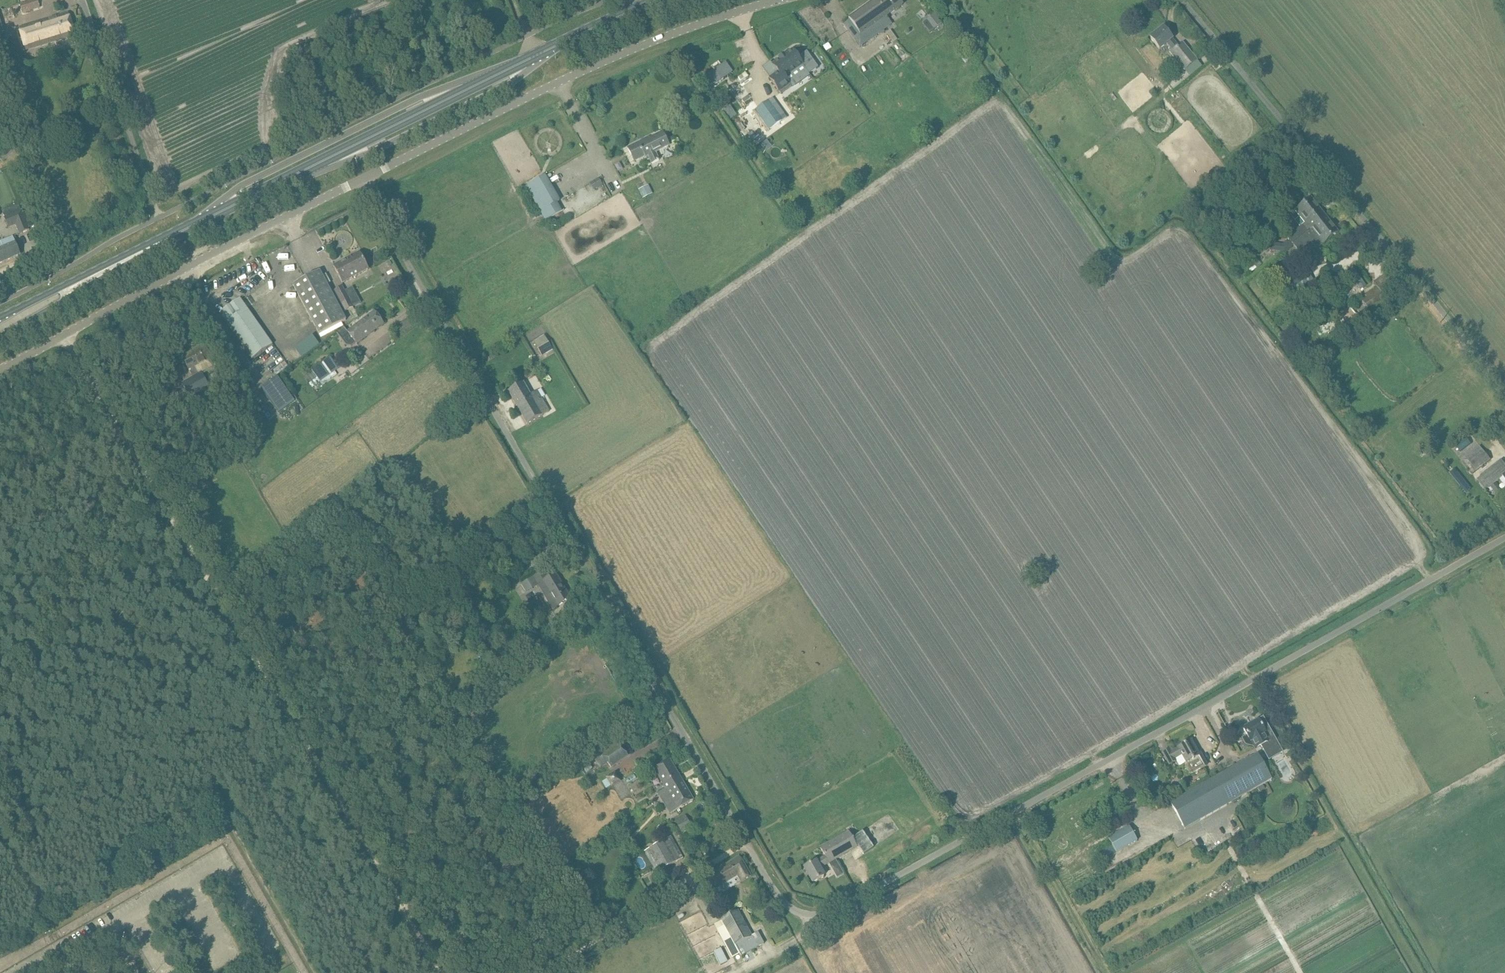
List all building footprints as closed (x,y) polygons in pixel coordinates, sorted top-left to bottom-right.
[(31,11),(40,8),(37,0),(33,0),(21,5),(24,13),(31,11)] [(850,33),(860,46),(886,27),(881,20),(902,5),(899,0),(875,0),(849,19),(849,21),(844,25),(850,33)] [(7,8),(11,18),(23,14),(20,4),(7,8)] [(26,50),(66,39),(75,36),(68,13),(59,16),(20,27),(26,50)] [(941,24),(934,15),(927,20),(934,30),(941,24)] [(1150,39),(1157,47),(1160,50),(1167,44),(1173,52),(1171,54),(1184,71),(1197,61),(1183,44),(1179,47),(1163,28),(1150,39)] [(890,30),(887,33),(894,41),(897,39),(890,30)] [(785,77),(802,64),(807,71),(817,64),(806,50),(797,57),(792,49),(784,55),(784,54),(778,59),(772,64),(777,72),(769,78),(778,89),(782,93),(792,86),(785,77)] [(725,62),(705,77),(712,87),(732,72),(725,62)] [(1168,83),(1180,73),(1176,69),(1164,78),(1168,83)] [(1181,97),(1177,92),(1171,96),(1175,101),(1181,97)] [(769,131),(787,118),(777,105),(773,108),(769,101),(755,111),(769,131)] [(753,108),(734,119),(746,139),(764,129),(753,108)] [(655,153),(669,146),(663,133),(640,144),(639,143),(628,148),(634,162),(645,156),(646,157),(648,156),(652,164),(659,161),(655,153)] [(545,176),(541,179),(526,187),(541,212),(559,202),(545,176)] [(593,191),(603,185),(599,178),(589,184),(593,191)] [(643,199),(653,194),(648,185),(638,190),(643,199)] [(1326,217),(1311,198),(1290,215),(1300,228),(1294,232),(1293,230),(1285,236),(1289,241),(1292,245),(1326,217)] [(30,230),(19,206),(4,212),(3,215),(9,230),(16,226),(20,234),(30,230)] [(1317,249),(1338,233),(1326,217),(1292,245),(1283,252),(1284,253),(1294,246),(1299,252),(1311,242),(1317,249)] [(20,255),(13,238),(0,244),(0,264),(20,255)] [(1272,243),(1271,251),(1283,252),(1292,245),(1289,241),(1287,242),(1286,241),(1282,244),(1272,243)] [(343,283),(368,270),(359,253),(334,267),(343,283)] [(1368,308),(1393,289),(1401,283),(1392,270),(1374,284),(1376,287),(1361,298),(1368,308)] [(293,285),(298,294),(321,338),(343,326),(342,324),(346,321),(324,280),(320,271),(293,285)] [(1307,272),(1290,284),(1296,293),(1297,292),(1302,298),(1308,293),(1304,287),(1313,280),(1307,272)] [(271,278),(250,293),(255,301),(276,285),(271,278)] [(342,287),(335,291),(345,311),(353,307),(342,287)] [(220,313),(252,359),(273,345),(240,299),(220,313)] [(1342,328),(1358,316),(1350,307),(1335,319),(1335,320),(1332,322),(1318,333),(1319,334),(1319,335),(1321,338),(1322,338),(1323,339),(1337,328),(1336,328),(1340,325),(1342,328)] [(342,340),(349,335),(357,344),(384,324),(375,311),(347,332),(344,328),(337,333),(342,340)] [(380,329),(384,334),(389,330),(386,325),(380,329)] [(302,358),(321,345),(314,335),(295,348),(302,358)] [(534,342),(542,357),(553,350),(545,336),(534,342)] [(190,397),(198,392),(209,386),(202,373),(199,375),(196,367),(211,359),(209,355),(204,346),(182,357),(193,378),(182,384),(190,397)] [(320,382),(338,369),(330,358),(312,371),(320,382)] [(148,359),(141,363),(147,374),(154,371),(148,359)] [(277,376),(288,367),(284,362),(273,371),(277,376)] [(277,377),(261,389),(266,395),(279,413),(295,401),(282,383),(277,377)] [(528,424),(536,419),(550,412),(537,391),(531,394),(524,383),(517,386),(509,391),(528,424)] [(265,418),(260,412),(251,420),(256,426),(265,418)] [(1491,460),(1484,451),(1480,447),(1462,461),(1473,474),(1491,460)] [(1501,461),(1477,479),(1486,490),(1504,476),(1504,478),(1504,465),(1501,461)] [(1466,493),(1470,489),(1456,472),(1452,476),(1466,493)] [(536,576),(534,577),(539,585),(553,609),(562,604),(571,599),(555,574),(549,578),(544,571),(536,576)] [(547,612),(540,599),(530,605),(531,607),(528,609),(530,612),(525,615),(529,622),(547,612)] [(403,623),(401,611),(391,613),(394,625),(403,623)] [(442,674),(437,666),(428,672),(434,682),(439,679),(438,676),(442,674)] [(1258,720),(1243,729),(1247,735),(1247,736),(1248,738),(1250,741),(1252,740),(1256,748),(1261,746),(1265,752),(1269,760),(1282,752),(1278,745),(1274,738),(1263,718),(1258,721),(1258,720)] [(1207,766),(1200,753),(1198,754),(1191,741),(1171,752),(1169,750),(1162,754),(1169,765),(1176,761),(1175,759),(1182,755),(1186,763),(1184,764),(1190,775),(1207,766)] [(627,755),(619,744),(602,756),(611,768),(627,755)] [(1272,780),(1257,754),(1228,771),(1188,793),(1170,804),(1185,829),(1272,780)] [(658,793),(660,796),(683,782),(670,760),(654,769),(665,789),(658,793)] [(615,773),(606,778),(612,788),(621,782),(615,773)] [(683,782),(660,796),(670,814),(693,800),(683,782)] [(685,816),(675,821),(678,827),(688,822),(685,816)] [(682,831),(692,826),(689,822),(680,826),(682,831)] [(1129,827),(1108,839),(1116,853),(1137,841),(1129,827)] [(816,862),(804,868),(813,883),(824,876),(820,868),(829,863),(829,864),(830,863),(835,860),(857,848),(858,847),(863,853),(864,855),(874,848),(863,832),(852,839),(848,832),(838,837),(820,848),(825,857),(816,862)] [(661,842),(645,852),(657,872),(673,863),(683,858),(671,837),(662,842),(661,842)] [(1128,852),(1131,857),(1143,852),(1140,846),(1128,852)] [(739,856),(708,875),(717,889),(738,877),(741,882),(751,876),(739,856)] [(751,936),(738,911),(729,916),(721,920),(741,957),(764,944),(758,933),(751,936)]
